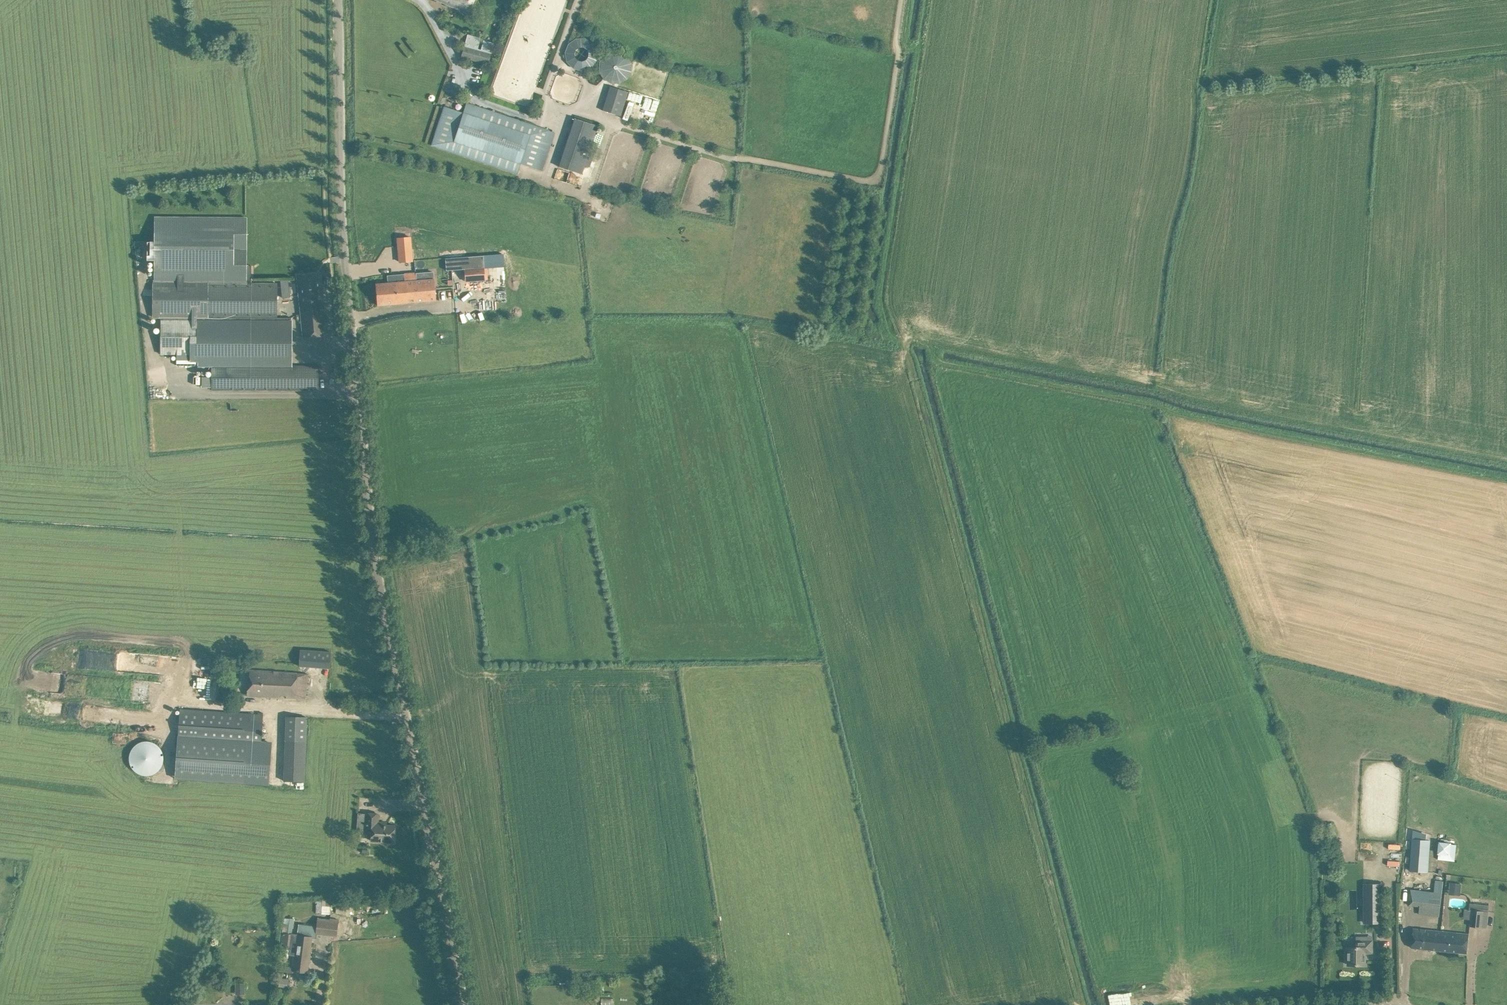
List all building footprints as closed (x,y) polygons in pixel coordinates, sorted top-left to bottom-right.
[(474,0),(437,0),(468,13),(474,0)] [(568,69),(595,67),(593,39),(567,41),(568,69)] [(461,57),(488,64),(491,54),(480,51),(477,50),(464,46),(461,57)] [(604,55),(599,62),(599,71),(603,78),(610,83),(619,83),(626,79),(631,72),(632,64),(628,56),(620,51),(612,51),(604,55)] [(627,92),(610,87),(603,111),(620,116),(627,92)] [(656,120),(657,99),(640,97),(638,118),(656,120)] [(521,163),(542,170),(555,132),(466,103),(463,112),(444,106),(431,145),(517,173),(521,163)] [(558,166),(582,173),(597,125),(574,118),(558,166)] [(245,265),(245,218),(154,218),(154,240),(154,242),(147,242),(147,260),(154,260),(154,283),(251,283),(251,265),(245,265)] [(410,237),(397,238),(399,262),(412,261),(410,237)] [(503,254),(452,258),(452,270),(504,266),(503,254)] [(464,269),(465,281),(485,280),(484,268),(464,269)] [(297,275),(303,337),(325,335),(322,310),(324,310),(320,272),(297,275)] [(387,283),(376,284),(377,305),(436,300),(434,279),(416,280),(416,273),(404,274),(405,281),(387,283)] [(289,280),(281,280),(282,298),(290,297),(289,280)] [(277,283),(251,283),(154,283),(154,318),(161,318),(277,318),(277,283)] [(199,363),(199,365),(212,365),(290,365),(290,318),(277,318),(161,318),(161,354),(178,354),(190,354),(190,363),(199,363)] [(318,365),(290,365),(212,365),(212,390),(318,390),(318,365)] [(300,649),(299,666),(331,667),(331,649),(300,649)] [(308,674),(250,670),(247,696),(280,697),(280,694),(286,694),(286,697),(305,698),(308,674)] [(200,676),(200,686),(217,686),(217,676),(200,676)] [(246,746),(261,747),(263,715),(180,709),(178,742),(246,746)] [(284,781),(304,781),(307,717),(287,716),(284,781)] [(154,773),(156,772),(157,771),(159,769),(161,766),(162,764),(163,761),(163,758),(163,755),(162,752),(161,749),(159,747),(157,745),(155,743),(152,742),(149,741),(146,741),(143,741),(140,742),(138,743),(136,744),(135,745),(133,747),(131,750),(130,752),(129,755),(129,758),(129,761),(130,764),(131,767),(133,769),(135,771),(137,773),(140,774),(143,775),(146,775),(149,775),(152,774),(154,773)] [(244,782),(246,746),(178,742),(175,778),(226,781),(244,783),(244,782)] [(371,840),(383,841),(393,842),(394,826),(378,824),(378,814),(366,813),(365,828),(372,829),(371,840)] [(1427,872),(1429,840),(1413,839),(1410,871),(1427,872)] [(1390,853),(1390,866),(1400,867),(1401,853),(1390,853)] [(1383,883),(1363,883),(1363,923),(1383,923),(1383,883)] [(1450,883),(1449,893),(1460,895),(1461,884),(1450,883)] [(1441,893),(1436,892),(1411,890),(1409,905),(1440,908),(1441,893)] [(1484,904),(1472,903),(1470,926),(1487,928),(1489,911),(1483,911),(1484,904)] [(298,925),(297,935),(293,970),(307,972),(311,932),(335,935),(337,919),(317,916),(316,927),(298,925)] [(281,946),(289,946),(291,925),(283,924),(281,946)] [(1441,931),(1413,928),(1411,947),(1439,950),(1441,931)] [(1441,931),(1439,950),(1467,953),(1469,934),(1441,931)] [(1348,962),(1348,965),(1365,964),(1365,952),(1373,952),(1372,940),(1357,940),(1357,947),(1348,947),(1348,955),(1346,955),(1346,962),(1348,962)] [(205,965),(203,974),(222,977),(223,969),(205,965)] [(247,987),(240,985),(238,996),(246,997),(247,987)] [(1196,999),(1207,998),(1206,987),(1195,987),(1196,999)]
